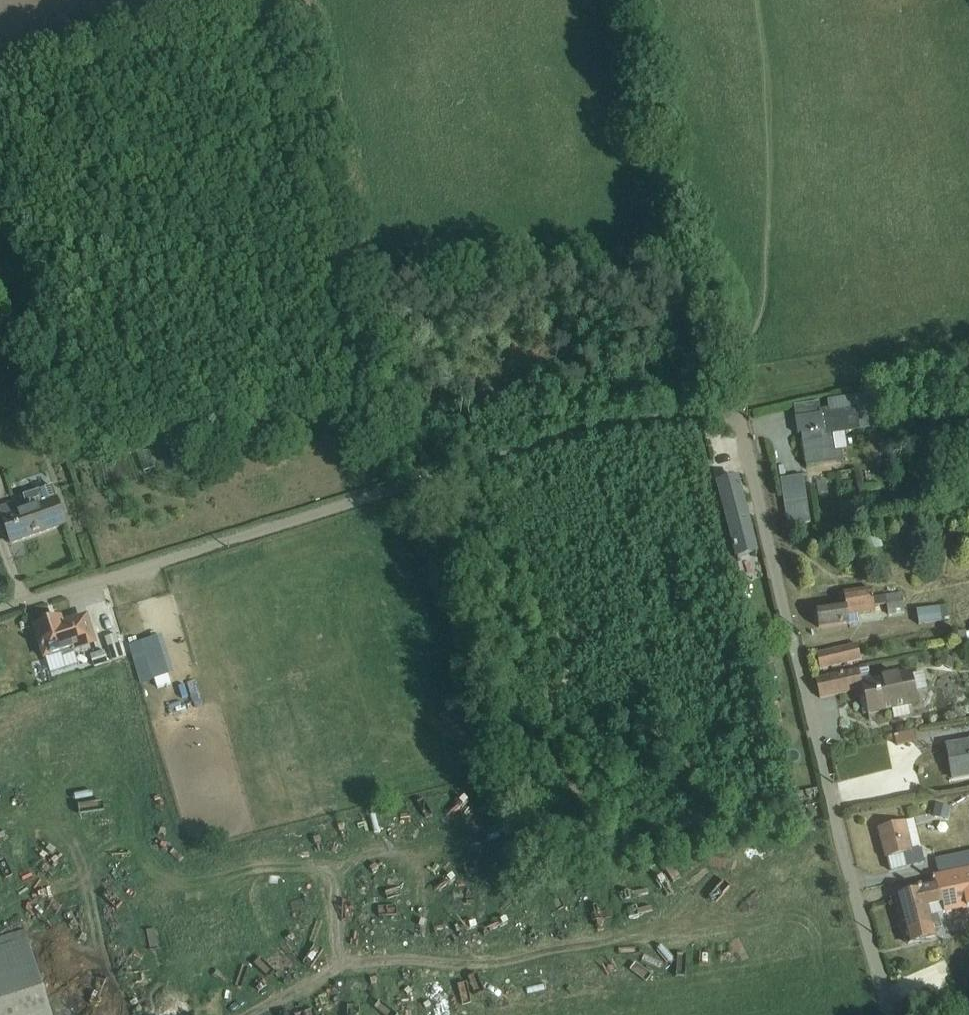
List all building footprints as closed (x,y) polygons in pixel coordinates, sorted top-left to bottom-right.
[(828,410),(829,414),(796,419),(795,419),(798,436),(801,435),(806,468),(843,463),(841,452),(847,451),(845,434),(875,430),(870,395),(827,401),(828,410)] [(794,406),(796,419),(829,414),(828,410),(820,411),(819,403),(794,406)] [(193,470),(196,479),(214,473),(211,465),(193,470)] [(784,504),(806,500),(803,477),(780,481),(784,504)] [(757,555),(737,480),(718,485),(737,560),(757,555)] [(0,508),(0,513),(11,545),(66,526),(56,497),(53,487),(23,497),(27,508),(18,511),(15,503),(0,508)] [(806,500),(784,504),(788,527),(810,524),(806,500)] [(865,554),(883,549),(879,535),(861,540),(865,554)] [(905,615),(902,595),(872,599),(871,590),(838,594),(839,604),(844,603),(845,607),(816,612),(819,630),(858,624),(857,616),(874,614),(874,608),(886,607),(888,617),(905,615)] [(918,626),(949,621),(947,607),(916,612),(918,626)] [(46,661),(52,659),(51,658),(55,657),(60,671),(79,666),(75,653),(95,647),(86,619),(62,627),(60,619),(35,627),(46,661)] [(966,633),(954,634),(956,646),(968,644),(968,634),(966,635),(966,633)] [(123,658),(117,635),(105,639),(112,662),(123,658)] [(162,635),(141,642),(153,680),(174,673),(162,635)] [(820,671),(861,662),(857,647),(816,656),(820,671)] [(94,668),(108,663),(105,652),(90,656),(94,668)] [(868,670),(868,669),(815,681),(820,700),(862,690),(869,722),(871,722),(870,717),(892,712),(894,721),(910,718),(908,709),(918,707),(915,693),(927,690),(924,674),(912,677),(911,672),(876,680),(873,669),(868,670)] [(775,681),(763,683),(767,700),(778,698),(775,681)] [(770,705),(774,726),(782,724),(778,703),(770,705)] [(896,748),(917,743),(915,732),(894,736),(896,748)] [(951,783),(968,780),(968,742),(945,746),(951,783)] [(948,822),(950,809),(935,806),(933,819),(948,822)] [(925,864),(922,851),(921,852),(914,822),(879,830),(890,873),(925,864)] [(935,862),(938,876),(968,869),(968,854),(935,862)] [(895,899),(907,946),(936,938),(935,932),(942,930),(938,916),(943,914),(943,917),(968,911),(968,871),(934,878),(934,881),(921,884),(923,891),(895,899)] [(28,941),(29,940),(26,931),(0,940),(0,1014),(51,1014),(28,941)] [(358,1003),(340,1007),(342,1014),(360,1014),(358,1003)]
